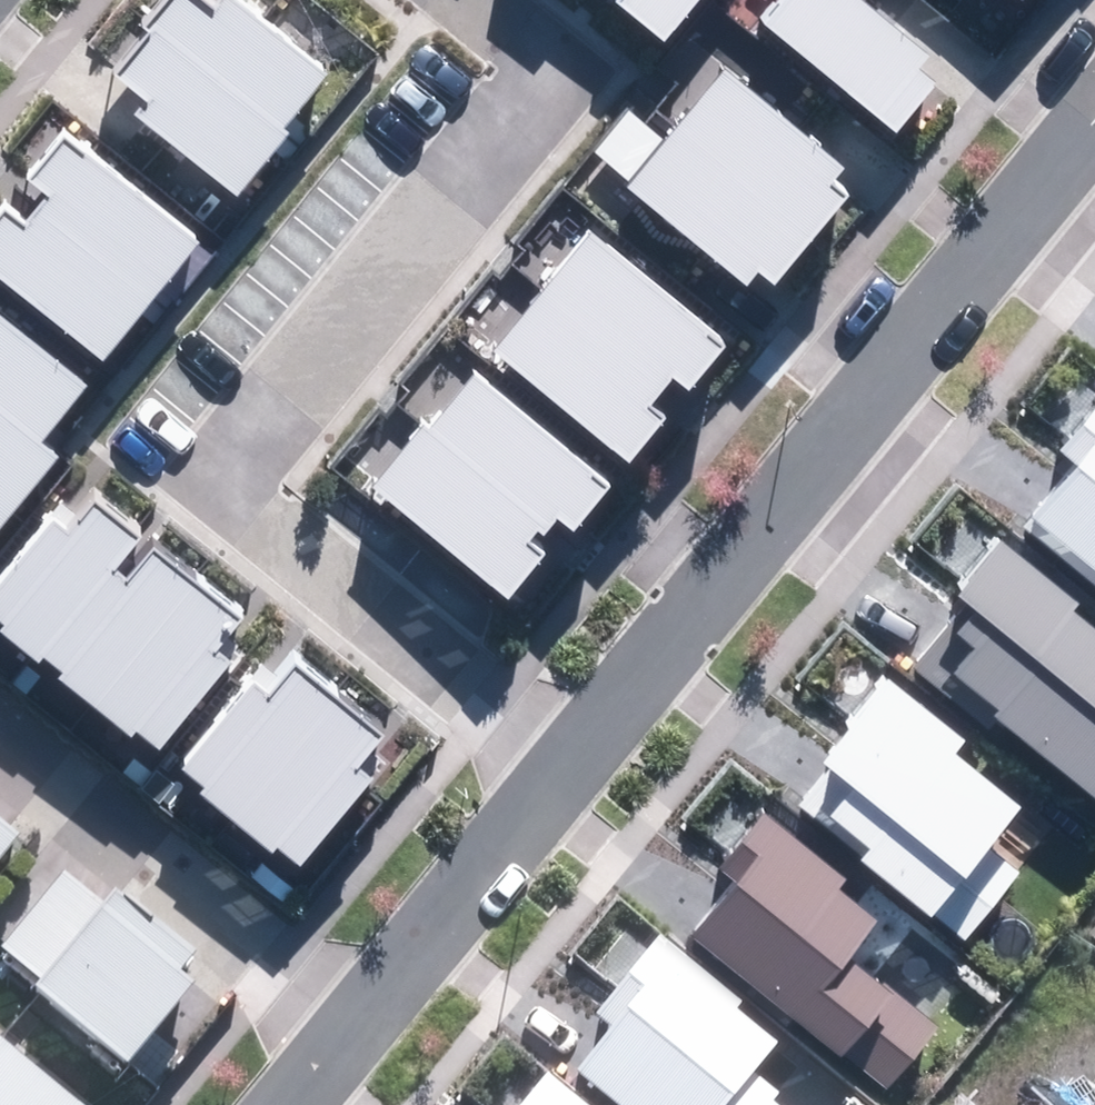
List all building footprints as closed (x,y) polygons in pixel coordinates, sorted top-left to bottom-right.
[(236,198),(290,134),(281,127),(326,72),(238,0),(222,0),(216,7),(207,0),(162,0),(140,26),(148,32),(115,72),(150,101),(137,117),(236,198)] [(662,40),(694,0),(624,0),(619,6),(662,40)] [(897,133),(936,85),(917,70),(929,55),(861,0),(783,0),(763,24),(897,133)] [(630,183),(627,187),(747,286),(759,272),(774,284),(843,202),(826,187),(843,166),(726,69),(666,141),(628,110),(593,152),(630,183)] [(102,361),(201,241),(67,130),(29,176),(54,196),(29,225),(5,206),(0,212),(0,278),(102,361)] [(491,353),(627,464),(662,422),(646,410),(672,377),(689,391),(726,346),(588,234),(491,353)] [(56,457),(38,442),(85,384),(0,316),(0,527),(56,457)] [(371,494),(507,602),(544,555),(528,542),(538,530),(544,535),(557,519),(574,533),(613,484),(470,371),(371,494)] [(1058,454),(1074,466),(1024,531),(1094,586),(1094,407),(1058,454)] [(159,746),(227,661),(216,652),(243,618),(158,550),(129,585),(116,575),(143,541),(94,502),(71,530),(52,515),(0,579),(0,620),(3,622),(0,625),(0,632),(37,662),(43,655),(63,671),(58,677),(131,735),(136,728),(159,746)] [(1094,797),(1094,614),(1000,538),(955,593),(976,610),(958,632),(976,646),(955,673),(1000,709),(995,716),(1094,797)] [(277,846),(300,865),(375,779),(359,765),(385,734),(301,661),(268,698),(255,686),(181,771),(202,788),(199,792),(270,854),(277,846)] [(935,915),(967,940),(1021,872),(992,850),(1024,810),(959,758),(970,745),(886,679),(820,762),(827,767),(797,804),(863,856),(858,862),(931,920),(935,915)] [(696,936),(888,1090),(939,1026),(851,955),(879,920),(838,887),(846,877),(765,811),(719,868),(738,884),(696,936)] [(23,832),(0,814),(0,860),(23,832)] [(127,1062),(194,989),(181,976),(197,959),(113,883),(97,900),(66,872),(0,944),(0,947),(127,1062)] [(774,1101),(781,1092),(756,1072),(780,1041),(736,1007),(744,998),(662,933),(600,1010),(616,1023),(577,1071),(619,1104),(780,1104),(774,1101)] [(0,1037),(0,1104),(80,1104),(0,1037)] [(548,1071),(520,1104),(589,1104),(548,1071)]
